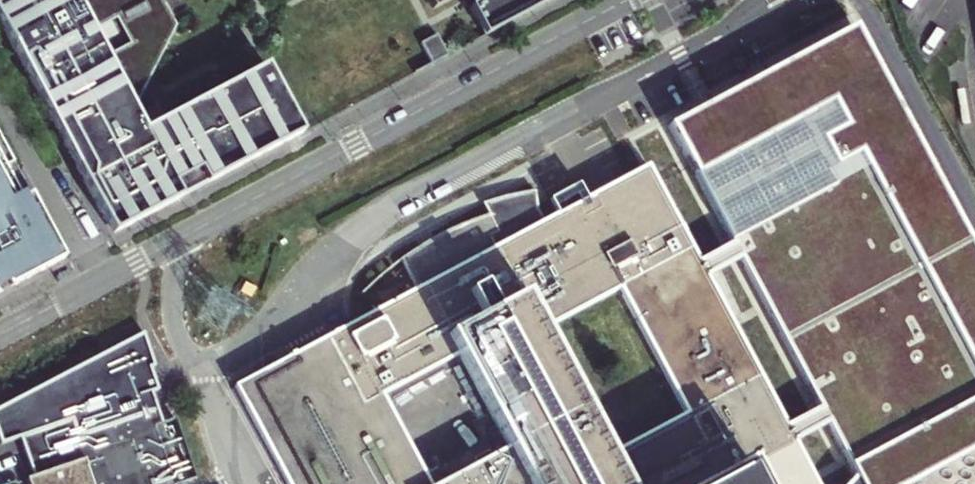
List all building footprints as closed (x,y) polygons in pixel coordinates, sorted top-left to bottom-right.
[(114,234),(306,134),(268,65),(148,128),(137,107),(178,23),(165,0),(0,0),(0,17),(114,234)] [(435,9),(451,0),(430,0),(435,9)] [(469,3),(485,36),(552,0),(476,0),(469,3)] [(438,36),(422,44),(433,65),(449,56),(438,36)] [(672,139),(731,254),(736,265),(815,418),(821,430),(849,483),(974,483),(974,273),(857,45),(672,139)] [(9,166),(0,149),(0,171),(9,166)] [(59,262),(9,166),(0,171),(0,293),(59,262)] [(411,299),(343,334),(232,387),(282,483),(406,483),(367,405),(449,365),(496,460),(448,483),(814,483),(793,445),(787,434),(705,282),(699,271),(679,234),(647,175),(489,258),(483,246),(492,241),(483,224),(438,239),(396,269),(411,299)] [(705,282),(736,265),(731,254),(699,271),(705,282)] [(17,433),(65,418),(69,434),(152,407),(145,383),(154,380),(147,361),(157,358),(145,326),(0,408),(0,428),(3,438),(17,433)] [(17,433),(30,475),(21,477),(23,483),(176,483),(152,407),(69,434),(65,418),(17,433)] [(793,445),(821,430),(815,418),(787,434),(793,445)]
